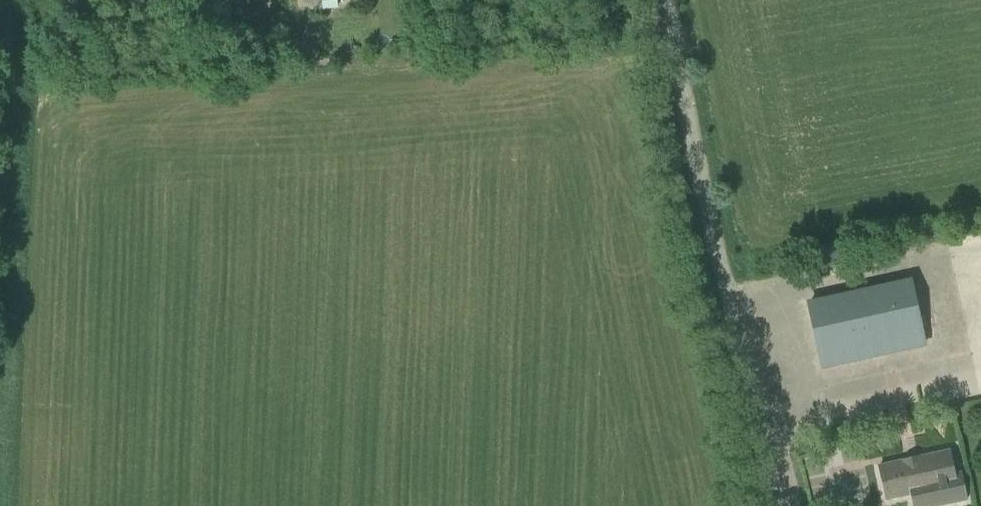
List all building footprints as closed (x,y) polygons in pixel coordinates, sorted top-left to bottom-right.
[(428,46),(415,48),(417,61),(430,59),(428,46)] [(841,245),(824,248),(828,267),(845,263),(841,245)] [(925,344),(910,279),(808,302),(822,367),(925,344)] [(949,450),(878,466),(886,499),(911,493),(914,505),(935,505),(966,499),(960,471),(954,473),(949,450)]
